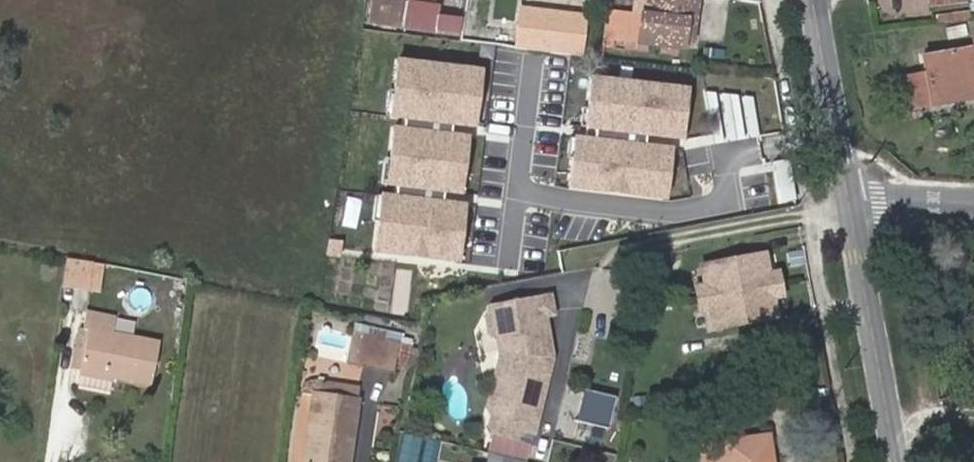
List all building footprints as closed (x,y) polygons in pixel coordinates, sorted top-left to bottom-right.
[(366,17),(397,21),(399,0),(368,0),(366,17)] [(401,22),(435,27),(439,2),(425,0),(404,0),(401,22)] [(634,13),(616,11),(613,27),(606,26),(605,36),(682,46),(684,37),(689,38),(695,0),(636,0),(634,13)] [(586,14),(519,7),(514,49),(582,57),(586,14)] [(908,109),(933,104),(973,96),(973,48),(924,57),(927,73),(902,77),(908,109)] [(483,70),(396,60),(391,114),(477,124),(483,70)] [(689,88),(591,78),(585,130),(684,140),(689,88)] [(469,136),(393,127),(386,183),(462,192),(469,136)] [(672,148),(574,138),(569,190),(667,200),(672,148)] [(464,208),(377,198),(371,252),(458,262),(464,208)] [(764,254),(701,265),(704,285),(708,309),(711,328),(775,318),(772,299),(768,274),(764,254)] [(103,264),(66,259),(62,285),(100,292),(103,264)] [(779,272),(768,274),(772,299),(783,297),(779,272)] [(555,301),(552,282),(492,293),(487,304),(490,319),(498,324),(508,322),(514,326),(516,337),(514,347),(510,349),(507,362),(510,365),(501,399),(494,404),(491,415),(496,422),(520,428),(522,419),(537,422),(555,345),(555,301)] [(698,311),(708,309),(704,285),(693,286),(698,311)] [(86,328),(78,367),(148,382),(156,343),(109,332),(112,318),(89,313),(86,328)] [(490,397),(494,404),(501,399),(510,365),(507,362),(510,349),(514,347),(516,337),(514,326),(508,322),(498,324),(502,346),(490,397)] [(72,365),(78,367),(86,328),(80,327),(72,365)] [(393,367),(398,342),(353,333),(348,362),(392,372),(393,367)] [(398,342),(393,367),(408,370),(413,346),(398,342)] [(110,391),(112,383),(77,377),(75,385),(110,391)] [(335,461),(345,461),(348,461),(358,387),(311,379),(304,384),(303,389),(314,391),(304,461),(335,461)] [(577,420),(610,428),(617,397),(585,389),(577,420)] [(516,442),(520,428),(496,422),(492,437),(516,442)] [(718,461),(771,461),(767,436),(716,444),(718,461)] [(524,458),(540,461),(547,461),(551,448),(528,442),(524,458)] [(498,453),(496,461),(525,461),(525,460),(498,453)]
